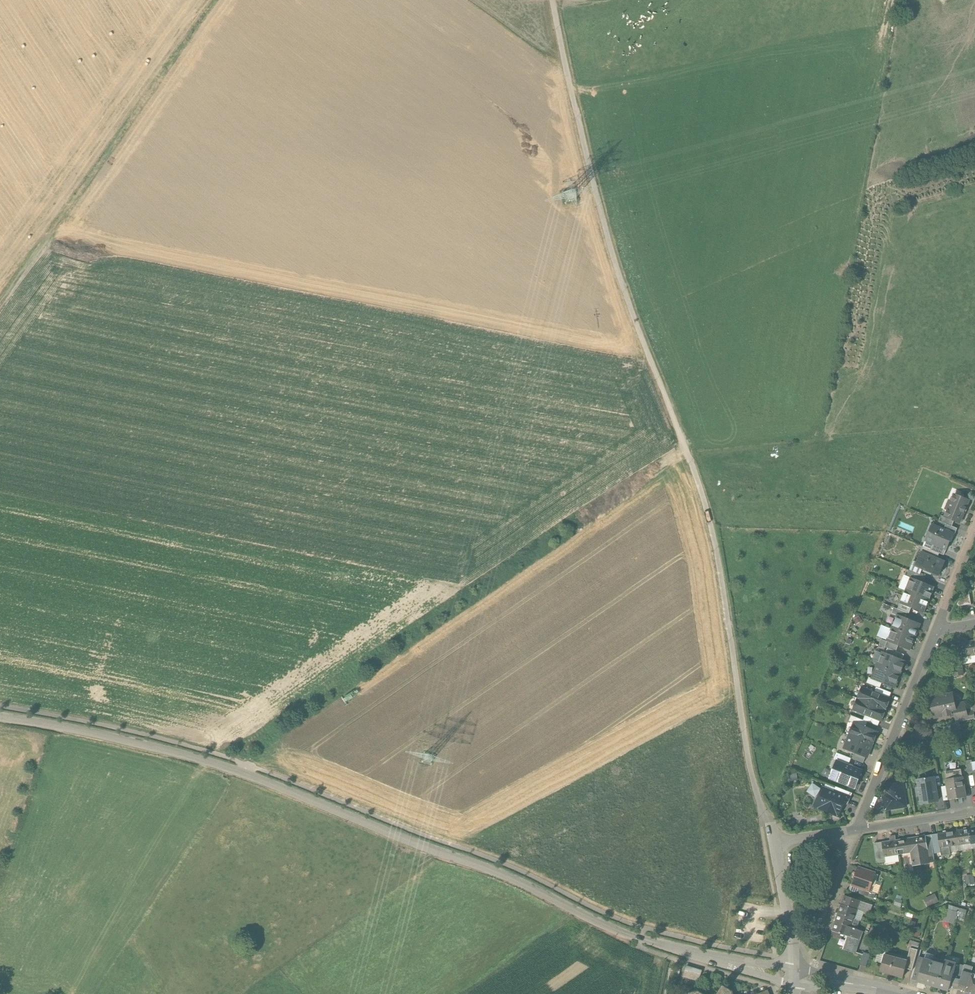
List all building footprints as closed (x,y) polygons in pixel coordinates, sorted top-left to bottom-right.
[(954,495),(945,517),(954,521),(960,523),(969,501),(954,495)] [(945,517),(942,516),(939,521),(946,524),(952,526),(954,521),(945,517)] [(944,530),(931,524),(926,536),(927,537),(925,541),(946,550),(947,550),(950,542),(951,543),(955,534),(944,530)] [(952,526),(946,524),(944,530),(955,534),(957,529),(952,526)] [(946,550),(933,544),(931,550),(939,554),(944,555),(946,550)] [(931,550),(923,547),(921,552),(922,553),(937,559),(939,554),(931,550)] [(937,559),(922,553),(916,567),(939,576),(944,562),(937,559)] [(925,577),(909,571),(907,576),(910,578),(923,583),(925,577)] [(923,583),(910,578),(905,591),(929,600),(934,587),(923,583)] [(968,586),(965,587),(957,605),(960,606),(971,604),(968,586)] [(929,600),(905,591),(900,604),(911,608),(924,613),(929,600)] [(911,608),(900,604),(898,609),(907,613),(909,614),(911,608)] [(898,609),(894,608),(892,613),(897,616),(905,618),(907,613),(898,609)] [(905,618),(897,616),(892,629),(914,637),(920,624),(905,618)] [(914,637),(892,629),(887,642),(898,646),(909,650),(914,637)] [(887,642),(882,639),(879,645),(888,648),(896,652),(898,646),(887,642)] [(962,643),(965,657),(974,655),(974,641),(962,643)] [(962,643),(949,645),(954,677),(963,676),(960,658),(965,657),(962,643)] [(904,655),(896,652),(888,648),(886,654),(902,660),(904,655)] [(886,654),(883,653),(877,666),(900,675),(905,662),(902,660),(886,654)] [(900,675),(877,666),(872,679),(882,683),(895,688),(900,675)] [(872,679),(869,678),(867,683),(877,687),(880,688),(882,683),(872,679)] [(880,688),(877,687),(874,692),(889,698),(891,693),(880,688)] [(874,692),(862,688),(858,699),(886,710),(890,699),(889,698),(874,692)] [(952,695),(940,697),(941,700),(931,702),(929,705),(930,709),(933,711),(934,711),(935,718),(944,716),(944,717),(952,715),(951,714),(955,713),(966,711),(965,703),(954,705),(952,695)] [(886,710),(858,699),(853,710),(865,715),(880,721),(881,721),(886,710)] [(966,711),(955,713),(957,723),(974,719),(974,712),(967,713),(966,711)] [(880,721),(865,715),(863,720),(868,722),(878,726),(880,721)] [(863,720),(851,716),(849,721),(854,724),(854,723),(866,728),(868,722),(863,720)] [(866,728),(854,723),(854,724),(849,736),(872,745),(877,732),(866,728)] [(872,745),(849,736),(845,748),(855,752),(866,757),(867,757),(872,745)] [(866,757),(855,752),(852,759),(863,763),(866,757)] [(851,758),(840,754),(838,761),(848,765),(851,758)] [(834,760),(830,768),(834,770),(830,778),(855,788),(861,771),(848,765),(838,761),(834,760)] [(963,777),(946,780),(947,787),(949,800),(966,798),(963,777)] [(934,778),(917,780),(918,788),(916,789),(917,796),(919,796),(921,804),(937,802),(934,778)] [(903,784),(887,786),(889,799),(884,799),(886,810),(906,807),(903,784)] [(833,792),(822,788),(818,799),(817,799),(814,807),(821,810),(821,809),(836,815),(836,813),(838,814),(841,805),(840,805),(841,802),(842,803),(842,802),(838,801),(840,796),(839,795),(841,792),(839,792),(841,789),(836,787),(833,792)] [(852,793),(841,789),(839,792),(841,792),(839,795),(840,796),(838,801),(842,802),(842,803),(848,805),(852,793)] [(969,829),(938,834),(941,852),(941,856),(951,854),(950,846),(971,843),(969,829)] [(938,834),(931,835),(934,853),(941,852),(938,834)] [(925,836),(928,858),(934,857),(934,853),(931,835),(925,836)] [(895,836),(890,836),(890,841),(883,842),(885,857),(898,855),(896,840),(895,836)] [(925,836),(896,840),(898,855),(899,855),(911,853),(913,866),(929,863),(928,858),(925,836)] [(883,842),(874,843),(877,863),(886,862),(885,857),(883,842)] [(875,874),(858,868),(852,885),(859,887),(869,891),(871,886),(873,886),(874,885),(876,881),(875,879),(874,879),(875,874)] [(869,891),(859,887),(857,893),(874,899),(876,893),(869,891)] [(927,906),(939,900),(935,892),(923,898),(927,906)] [(860,901),(844,895),(841,904),(857,910),(860,901)] [(857,910),(841,904),(838,913),(854,919),(857,910)] [(954,923),(959,907),(949,904),(944,920),(954,923)] [(854,919),(838,913),(834,922),(856,929),(858,925),(853,924),(854,919)] [(856,929),(834,922),(831,931),(848,936),(843,949),(855,953),(863,931),(856,929)] [(918,950),(911,948),(907,960),(915,961),(918,950)] [(864,953),(859,965),(866,967),(870,955),(864,953)] [(907,962),(884,955),(880,971),(903,977),(907,962)] [(932,966),(923,963),(918,981),(927,983),(927,984),(938,987),(945,961),(934,958),(932,966)] [(956,964),(945,961),(938,987),(949,990),(950,987),(952,978),(956,964)] [(966,992),(974,993),(974,975),(971,974),(968,982),(966,991),(966,992)] [(960,980),(952,978),(950,987),(958,989),(960,980)] [(968,982),(960,980),(958,989),(966,991),(968,982)] [(732,991),(722,985),(717,993),(733,993),(732,991)]
